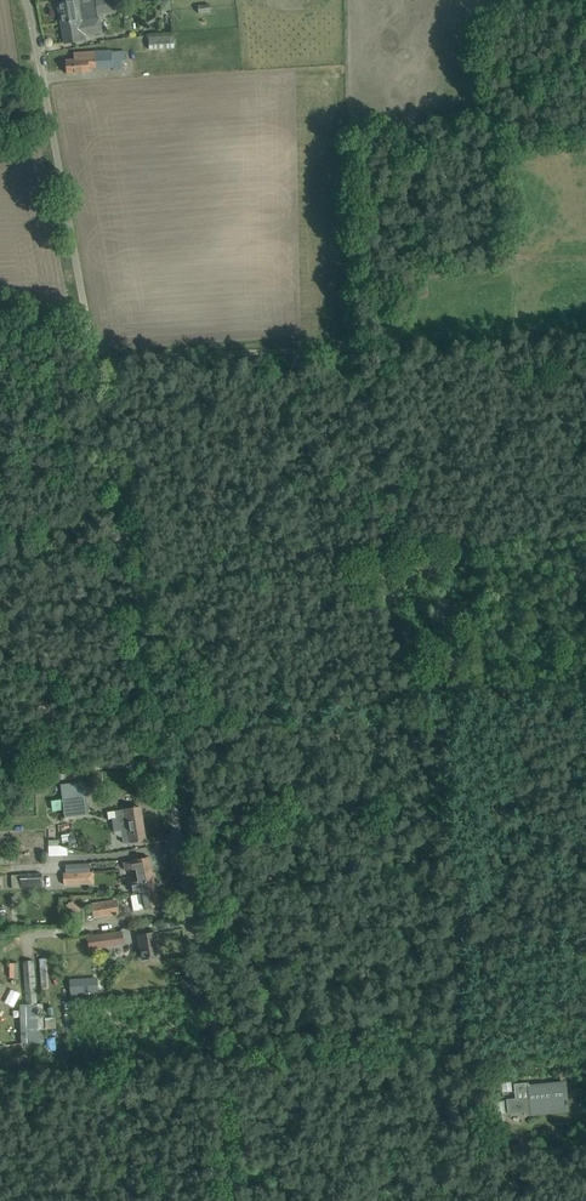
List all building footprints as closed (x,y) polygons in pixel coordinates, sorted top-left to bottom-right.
[(95,3),(80,6),(79,0),(77,0),(57,4),(60,24),(82,19),(82,20),(97,17),(95,3)] [(97,14),(122,11),(121,0),(95,0),(97,14)] [(82,19),(60,24),(64,43),(86,39),(85,35),(102,32),(100,17),(97,17),(82,20),(82,19)] [(148,35),(149,50),(174,48),(173,32),(148,35)] [(95,56),(95,52),(73,53),(74,60),(65,60),(66,74),(78,73),(89,72),(89,69),(96,68),(113,68),(113,70),(121,69),(121,60),(124,59),(124,51),(113,51),(104,52),(104,56),(95,56)] [(63,798),(65,817),(88,814),(86,795),(63,798)] [(130,842),(145,840),(140,806),(114,811),(116,818),(111,818),(114,831),(121,830),(123,843),(130,842)] [(48,839),(48,855),(68,855),(67,845),(59,845),(59,839),(48,839)] [(149,857),(137,859),(122,861),(124,870),(135,868),(136,875),(152,872),(149,857)] [(62,865),(64,886),(94,884),(94,871),(79,872),(78,865),(62,865)] [(140,892),(155,889),(152,872),(136,875),(138,881),(131,882),(133,893),(140,892)] [(41,873),(20,874),(21,890),(43,888),(41,873)] [(155,889),(140,892),(143,908),(158,905),(155,889)] [(118,913),(116,901),(92,905),(94,917),(118,913)] [(123,943),(121,931),(87,936),(89,948),(123,943)] [(141,959),(158,956),(154,932),(137,935),(141,959)] [(20,1005),(21,1045),(45,1043),(43,1004),(36,1004),(33,960),(23,961),(26,1005),(20,1005)] [(8,962),(9,977),(17,977),(17,961),(8,962)] [(83,978),(70,979),(71,995),(84,994),(83,978)] [(515,1098),(506,1099),(507,1114),(524,1112),(524,1115),(568,1111),(566,1081),(528,1085),(528,1082),(514,1084),(515,1098)] [(504,1113),(503,1100),(493,1101),(494,1114),(504,1113)]
